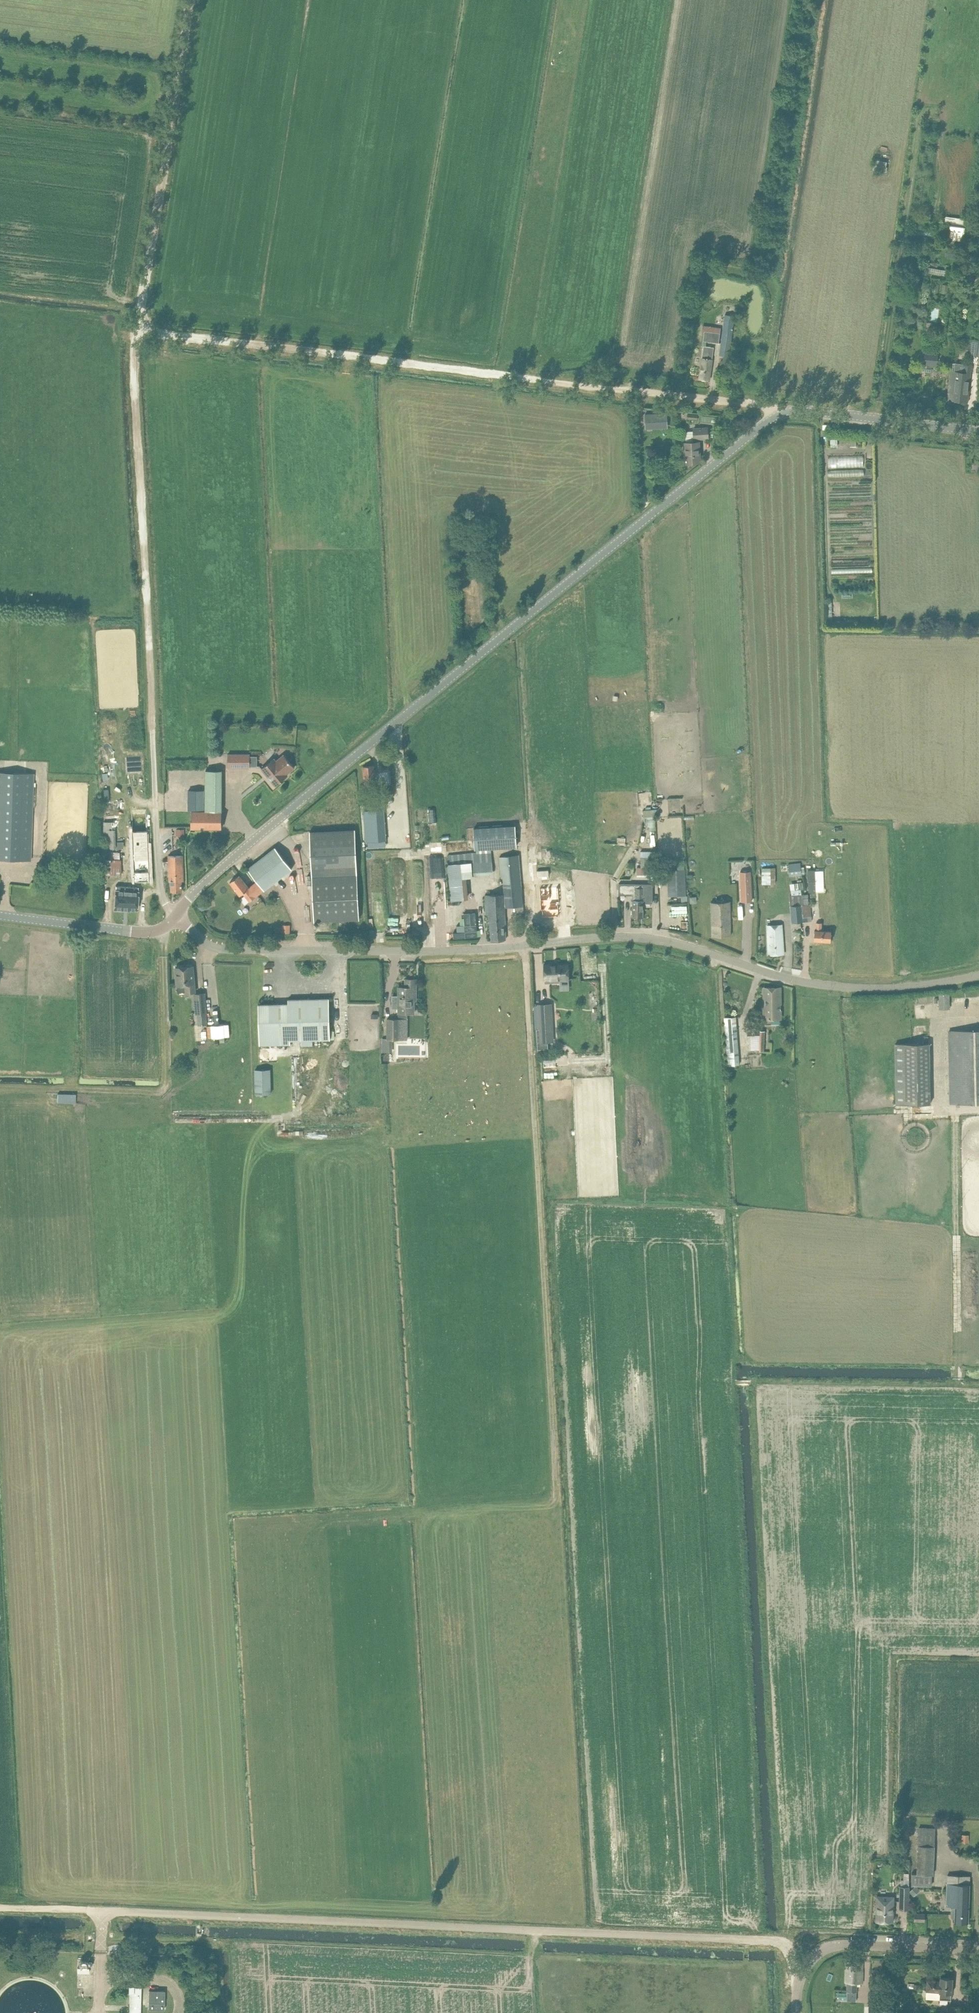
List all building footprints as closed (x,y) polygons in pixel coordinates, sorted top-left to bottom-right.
[(947,215),(946,221),(966,224),(967,218),(947,215)] [(952,224),(950,239),(965,241),(967,226),(952,224)] [(734,315),(726,314),(720,355),(729,356),(734,315)] [(703,325),(702,330),(705,331),(704,340),(719,342),(721,332),(720,332),(721,328),(718,327),(706,326),(703,325)] [(970,354),(978,355),(978,340),(972,339),(970,354)] [(703,346),(702,351),(701,369),(699,378),(709,380),(711,370),(713,353),(713,347),(703,346)] [(934,363),(935,353),(926,352),(925,362),(934,363)] [(949,383),(947,398),(954,399),(954,400),(965,402),(966,393),(968,393),(970,383),(970,372),(971,365),(965,364),(951,363),(950,370),(950,373),(949,383)] [(719,417),(701,415),(700,422),(719,424),(719,417)] [(708,438),(708,428),(694,428),(694,431),(685,431),(686,442),(685,442),(686,463),(700,462),(699,438),(708,438)] [(829,457),(830,465),(857,464),(857,455),(829,457)] [(456,558),(461,558),(461,564),(471,563),(471,558),(462,558),(461,551),(456,551),(456,558)] [(9,632),(10,618),(0,618),(0,632),(9,632)] [(228,754),(228,768),(250,768),(250,754),(228,754)] [(276,761),(274,758),(262,768),(276,785),(288,775),(287,774),(295,767),(284,754),(276,761)] [(366,790),(376,789),(374,765),(363,766),(366,790)] [(192,818),(191,828),(222,828),(222,820),(222,770),(206,770),(206,804),(204,804),(204,811),(192,811),(192,818)] [(30,861),(34,773),(0,772),(0,860),(30,861)] [(204,790),(189,790),(189,810),(204,810),(204,790)] [(376,798),(377,808),(387,807),(386,797),(376,798)] [(384,809),(364,811),(366,841),(386,840),(384,809)] [(645,818),(656,818),(656,809),(645,809),(645,818)] [(117,847),(117,820),(105,821),(105,847),(117,847)] [(517,846),(516,825),(474,828),(476,848),(517,846)] [(176,828),(175,843),(185,843),(185,828),(176,828)] [(315,920),(361,919),(361,829),(314,829),(315,920)] [(134,882),(148,882),(148,833),(134,833),(134,882)] [(275,847),(248,868),(264,890),(291,868),(275,847)] [(492,851),(448,855),(449,864),(450,879),(466,878),(473,877),(473,875),(494,873),(492,851)] [(641,867),(638,867),(638,875),(658,875),(658,851),(641,851),(641,867)] [(519,854),(499,855),(500,884),(503,883),(504,893),(504,907),(523,906),(519,854)] [(184,880),(183,855),(169,855),(169,880),(171,880),(171,891),(182,891),(182,880),(184,880)] [(122,859),(105,859),(106,874),(122,874),(122,859)] [(801,863),(789,864),(790,876),(802,875),(801,863)] [(264,890),(248,868),(247,868),(257,881),(250,887),(239,875),(230,882),(240,895),(243,893),(250,901),(256,897),(255,896),(264,890)] [(776,868),(762,868),(762,884),(776,883),(776,868)] [(685,869),(667,870),(668,895),(686,894),(685,869)] [(815,870),(808,870),(809,892),(816,892),(816,890),(824,890),(823,870),(815,871),(815,870)] [(740,871),(741,901),(752,901),(751,871),(740,871)] [(619,883),(619,895),(632,895),(632,917),(643,917),(643,903),(652,903),(653,883),(619,883)] [(138,887),(116,885),(114,909),(124,910),(124,908),(137,909),(138,887)] [(591,889),(539,891),(539,923),(592,920),(591,889)] [(489,914),(491,940),(506,939),(504,907),(504,893),(485,894),(486,915),(489,914)] [(792,922),(804,922),(811,921),(810,903),(809,903),(809,894),(790,895),(792,922)] [(208,899),(198,902),(200,910),(210,907),(208,899)] [(711,901),(712,926),(712,936),(731,935),(730,925),(730,901),(711,901)] [(455,937),(479,937),(478,912),(466,912),(466,924),(458,924),(458,931),(455,931),(455,937)] [(816,930),(815,930),(814,940),(831,941),(831,931),(821,930),(821,922),(816,922),(816,930)] [(782,924),(766,924),(768,954),(769,954),(784,953),(783,941),(782,924)] [(554,963),(544,964),(545,981),(549,981),(549,982),(559,982),(559,979),(569,978),(568,964),(554,965),(554,963)] [(196,991),(193,972),(190,972),(189,966),(176,967),(177,985),(185,984),(186,993),(196,991)] [(387,1038),(382,1038),(382,1051),(389,1051),(389,1039),(408,1039),(407,1018),(407,1012),(414,1012),(414,1001),(416,1001),(416,979),(405,979),(405,987),(398,987),(398,997),(393,997),(393,1008),(398,1008),(398,1012),(398,1018),(387,1018),(387,1038)] [(764,987),(764,997),(765,1019),(781,1019),(780,997),(780,987),(764,987)] [(196,994),(199,1025),(208,1024),(205,993),(196,994)] [(952,993),(941,993),(941,1007),(951,1007),(952,993)] [(279,1003),(258,1004),(259,1045),(290,1044),(290,1040),(330,1039),(329,998),(288,999),(288,1003),(279,1003)] [(540,1029),(537,1029),(538,1049),(548,1048),(548,1042),(551,1041),(550,1029),(552,1029),(551,1004),(538,1004),(540,1029)] [(724,1017),(727,1065),(739,1064),(735,1016),(724,1017)] [(747,1031),(747,1035),(751,1034),(752,1041),(746,1041),(747,1050),(759,1049),(759,1050),(763,1051),(765,1031),(760,1030),(747,1031)] [(949,1041),(950,1103),(978,1102),(978,1030),(949,1031),(949,1041)] [(929,1043),(894,1044),(896,1104),(930,1103),(929,1043)] [(273,1093),(272,1068),(256,1068),(257,1093),(273,1093)] [(59,1102),(78,1102),(78,1093),(59,1093),(59,1102)] [(912,1873),(911,1885),(923,1885),(923,1889),(931,1889),(931,1874),(933,1874),(935,1827),(918,1827),(916,1873),(912,1873)] [(947,1874),(947,1895),(946,1905),(955,1906),(955,1907),(953,1907),(951,1909),(951,1916),(952,1918),(955,1918),(955,1921),(968,1922),(968,1912),(969,1875),(947,1874)] [(900,1879),(900,1886),(900,1908),(908,1908),(909,1886),(909,1879),(900,1879)] [(877,1896),(876,1911),(876,1921),(893,1921),(894,1896),(877,1896)] [(847,1991),(848,1991),(847,1999),(855,2000),(856,1991),(856,1982),(862,1983),(863,1961),(847,1960),(846,1982),(847,1982),(847,1991)] [(927,1980),(926,1990),(926,1997),(951,1998),(952,1978),(941,1977),(940,1981),(927,1980)] [(141,1987),(134,1986),(129,1985),(129,1992),(130,1992),(129,2006),(131,2006),(131,2011),(128,2011),(128,2012),(140,2012),(141,1987)] [(148,2002),(148,2009),(163,2010),(164,2003),(164,1991),(149,1990),(148,2002)] [(869,2012),(879,2012),(879,2003),(869,2003),(869,2012)]
